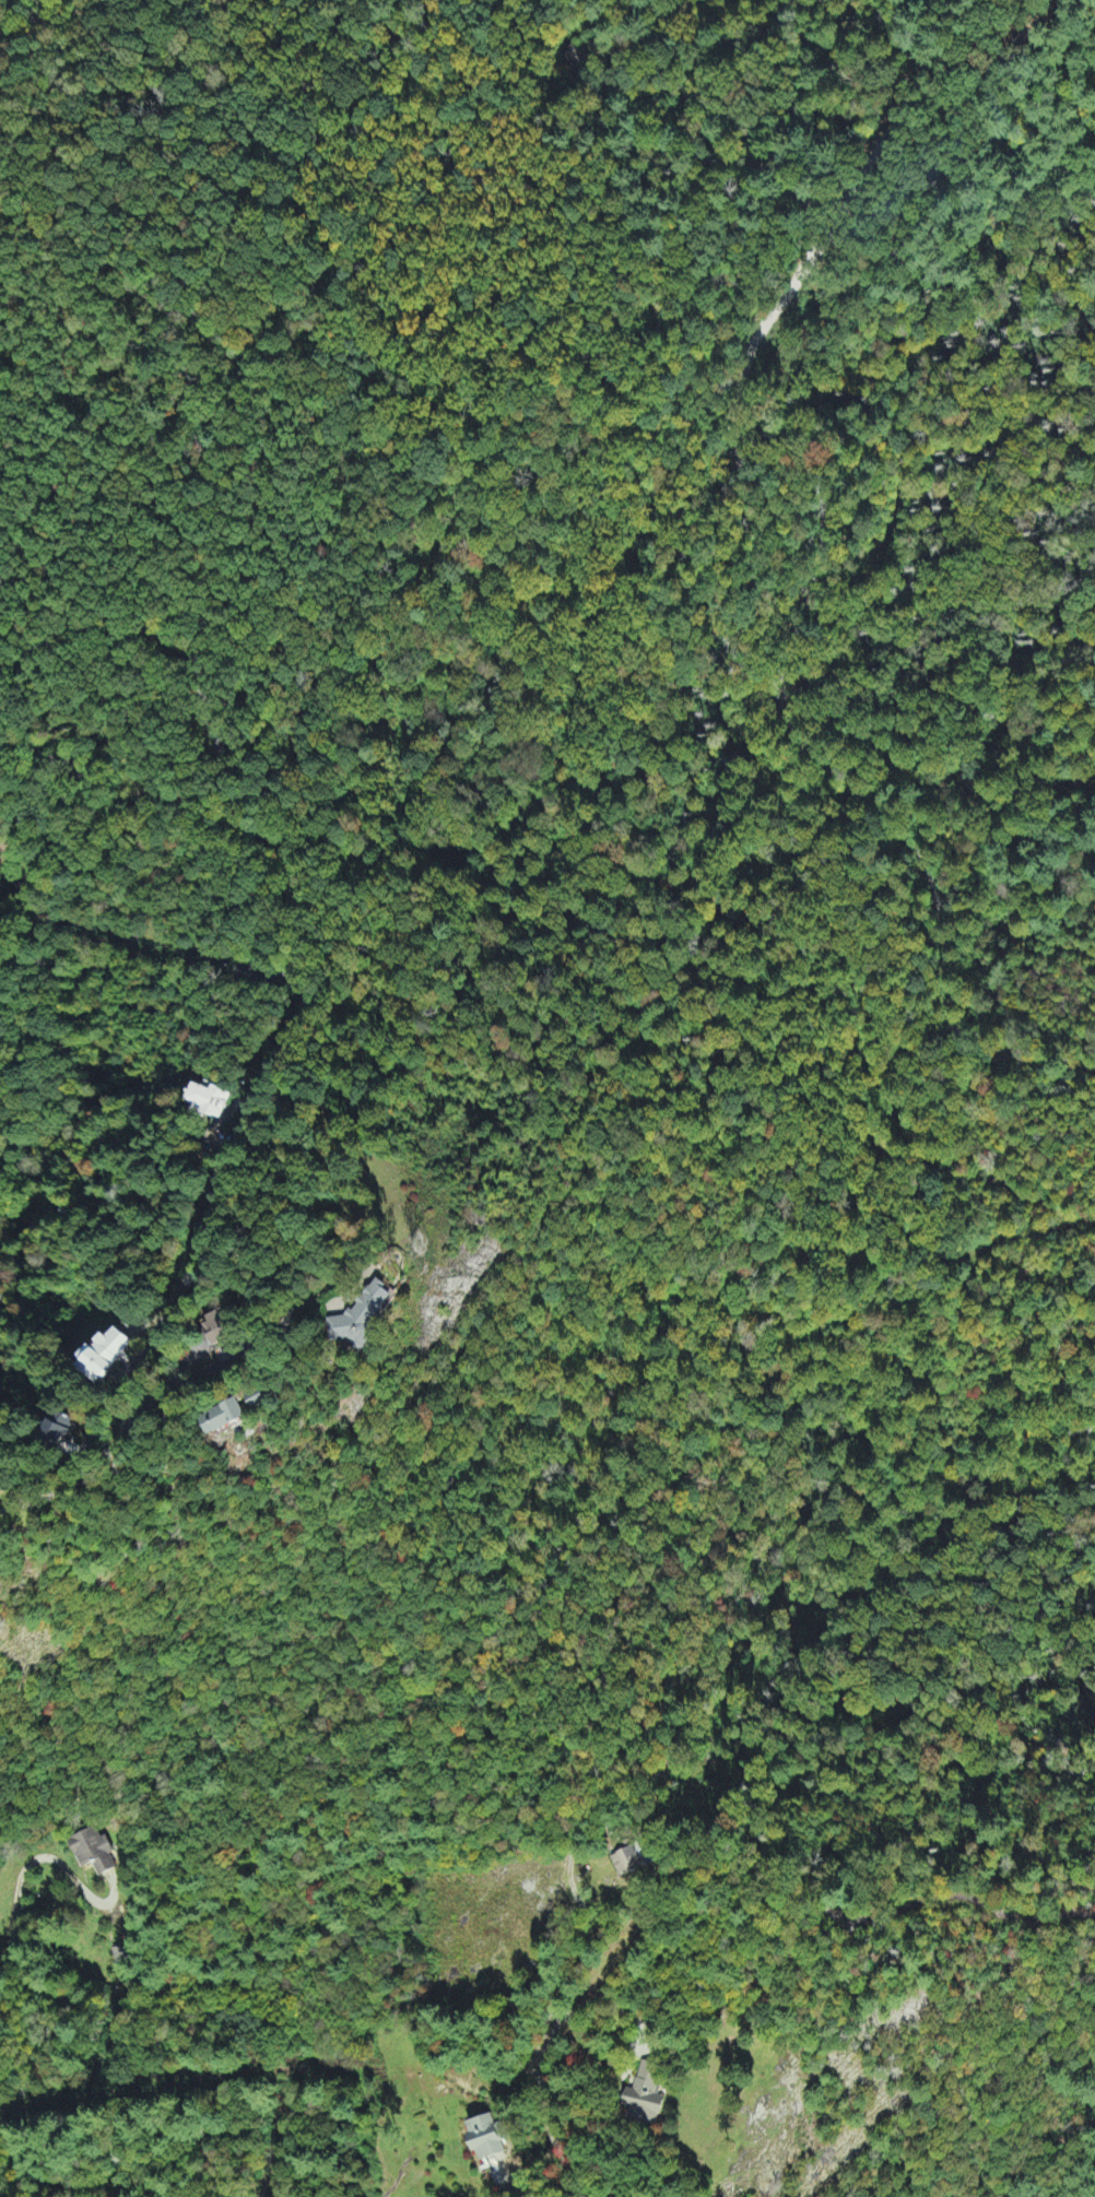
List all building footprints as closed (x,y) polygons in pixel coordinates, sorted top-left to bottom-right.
[(189,1107),(224,1121),(234,1096),(216,1088),(214,1092),(198,1085),(189,1107)] [(324,1321),(327,1347),(345,1345),(363,1356),(371,1343),(370,1331),(389,1303),(388,1292),(373,1282),(349,1319),(324,1321)] [(211,1350),(233,1338),(220,1314),(198,1325),(211,1350)] [(91,1349),(74,1367),(94,1387),(134,1347),(115,1328),(92,1351),(91,1349)] [(196,1421),(204,1440),(243,1424),(235,1404),(196,1421)] [(39,1445),(61,1454),(74,1422),(52,1413),(39,1445)] [(116,1869),(109,1855),(113,1854),(105,1836),(100,1839),(95,1829),(69,1841),(82,1870),(93,1865),(98,1877),(116,1869)] [(644,1868),(634,1846),(611,1857),(620,1879),(644,1868)] [(620,2112),(659,2122),(665,2099),(657,2097),(664,2068),(641,2062),(633,2091),(626,2089),(620,2112)] [(466,2123),(477,2163),(505,2155),(501,2141),(511,2139),(506,2123),(495,2126),(492,2115),(466,2123)]
